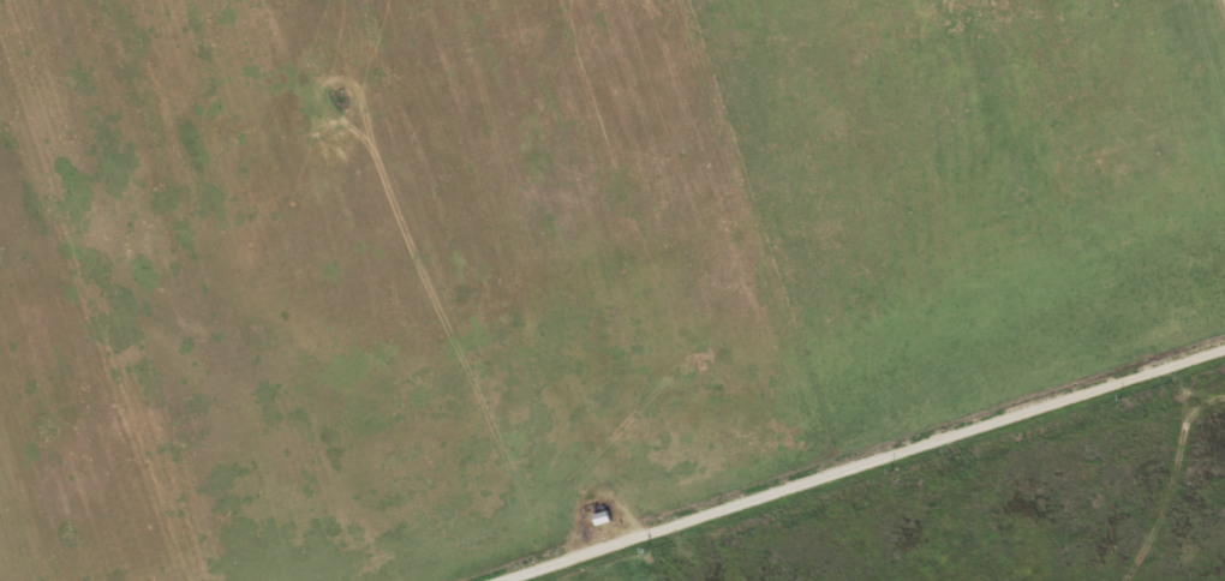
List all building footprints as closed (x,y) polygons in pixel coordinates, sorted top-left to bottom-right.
[(602,528),(611,525),(608,515),(599,518),(602,528)]
